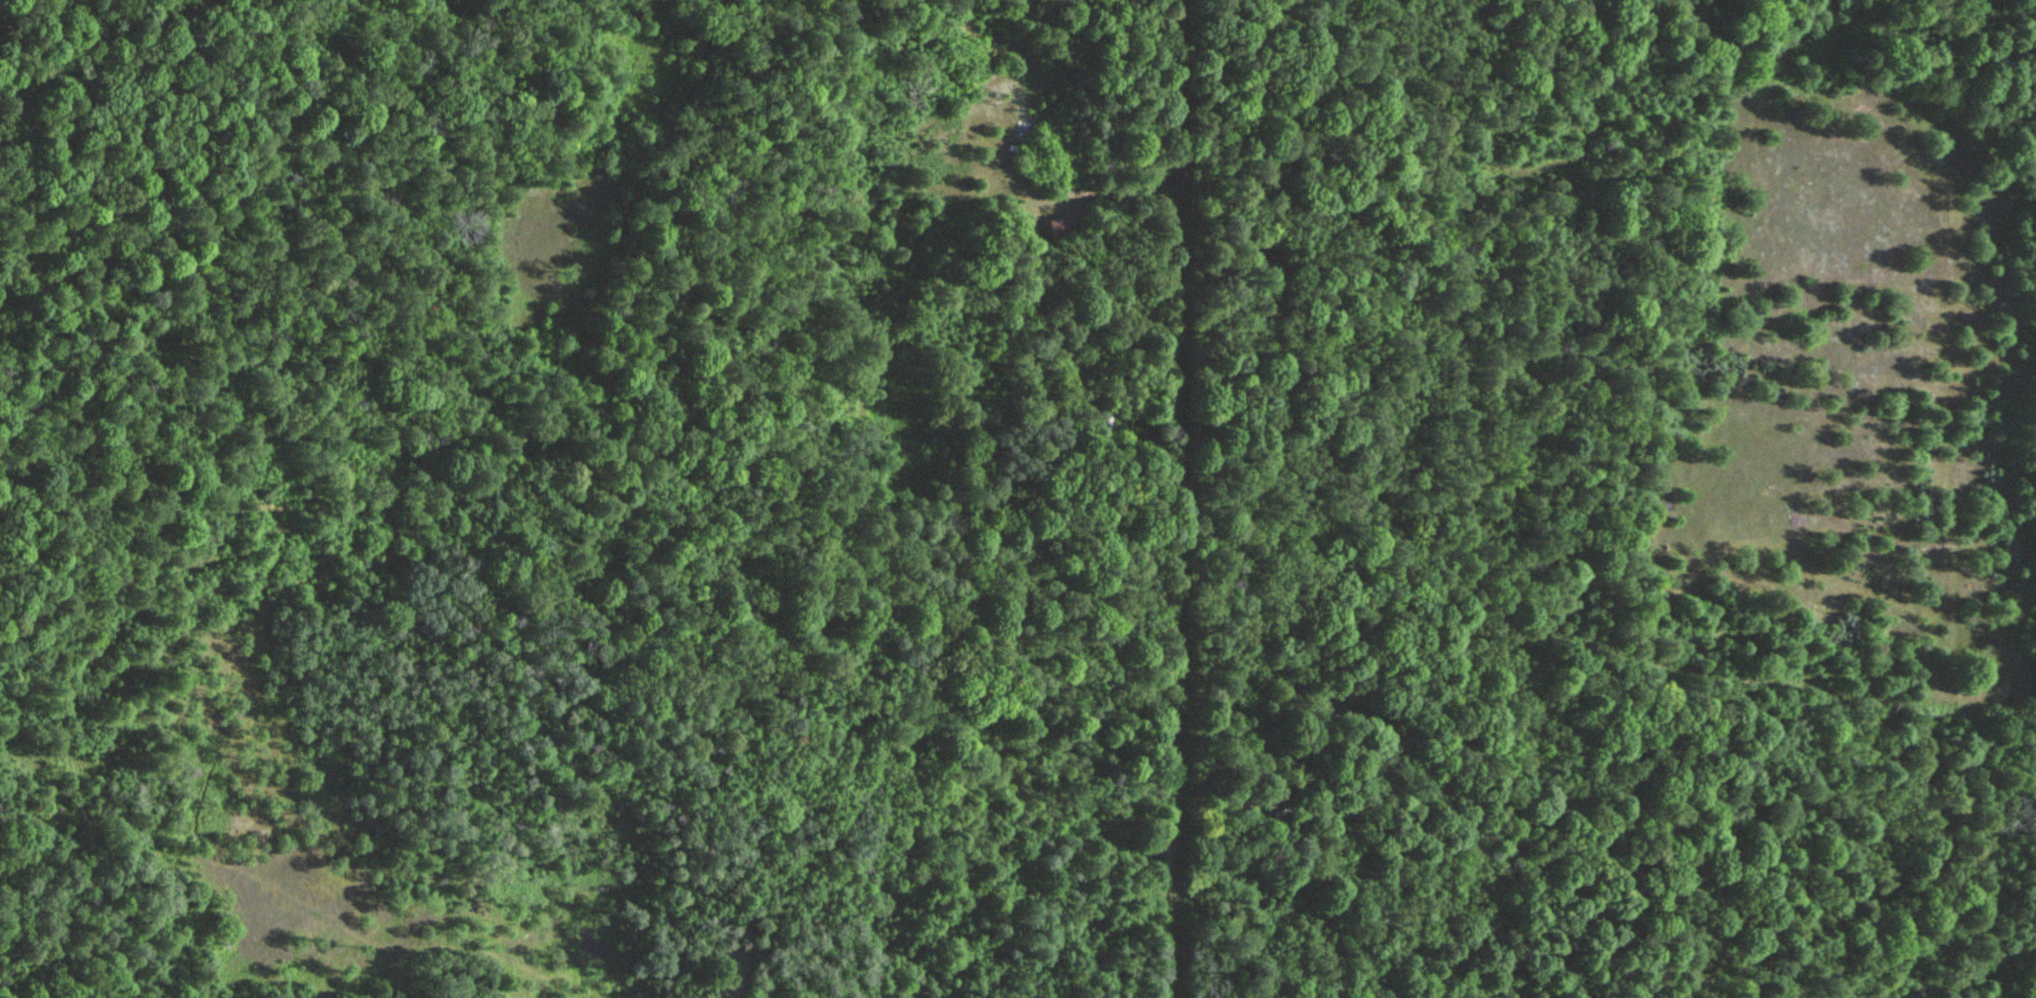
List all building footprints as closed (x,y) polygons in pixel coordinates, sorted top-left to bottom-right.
[(1047,221),(1054,241),(1075,233),(1068,213),(1047,221)]
